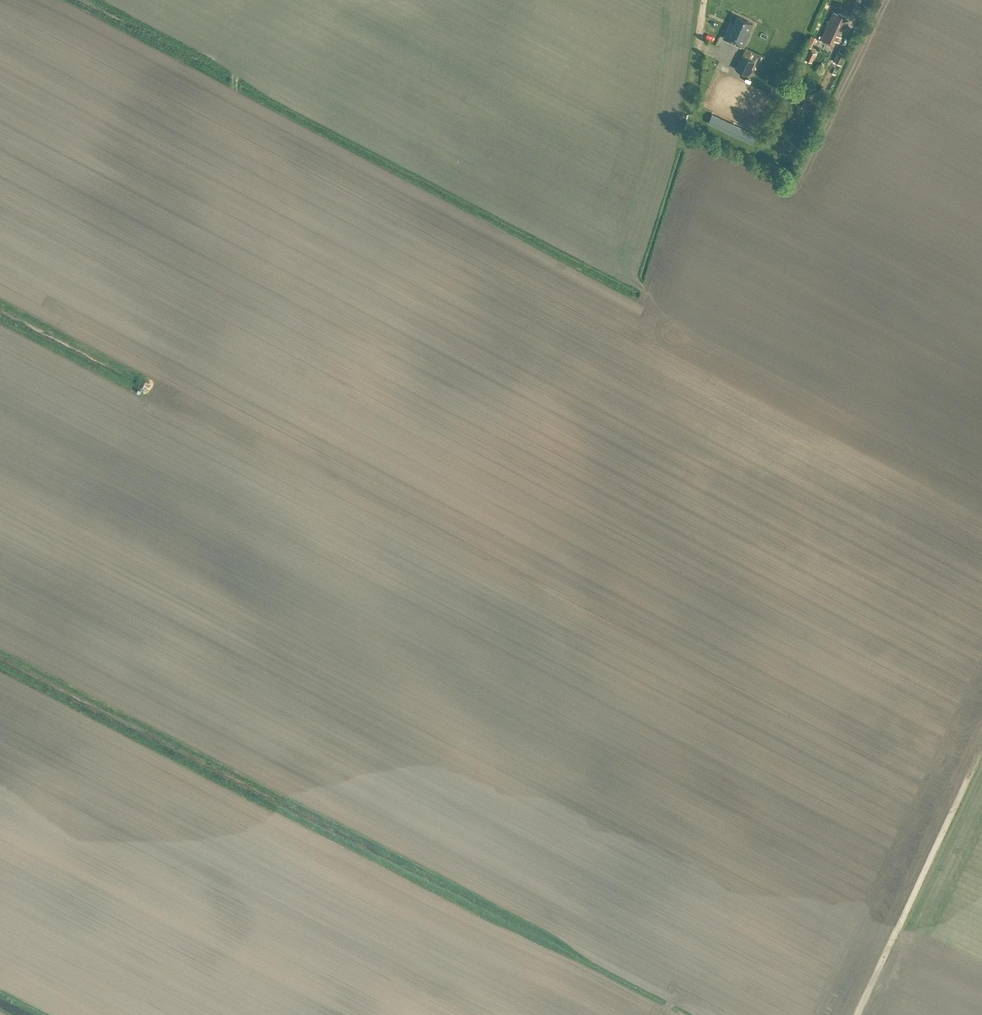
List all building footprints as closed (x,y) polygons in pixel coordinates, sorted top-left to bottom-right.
[(837,42),(847,19),(844,18),(845,16),(837,12),(836,14),(832,12),(819,41),(832,46),(834,41),(837,42)] [(753,23),(737,16),(732,27),(728,26),(723,37),(743,47),(751,31),(749,31),(753,23)] [(756,56),(744,50),(742,55),(735,68),(748,74),(754,61),(756,56)] [(844,55),(836,52),(831,62),(839,66),(844,55)] [(726,121),(722,131),(735,137),(735,136),(744,140),(743,142),(748,144),(753,134),(726,121)]
